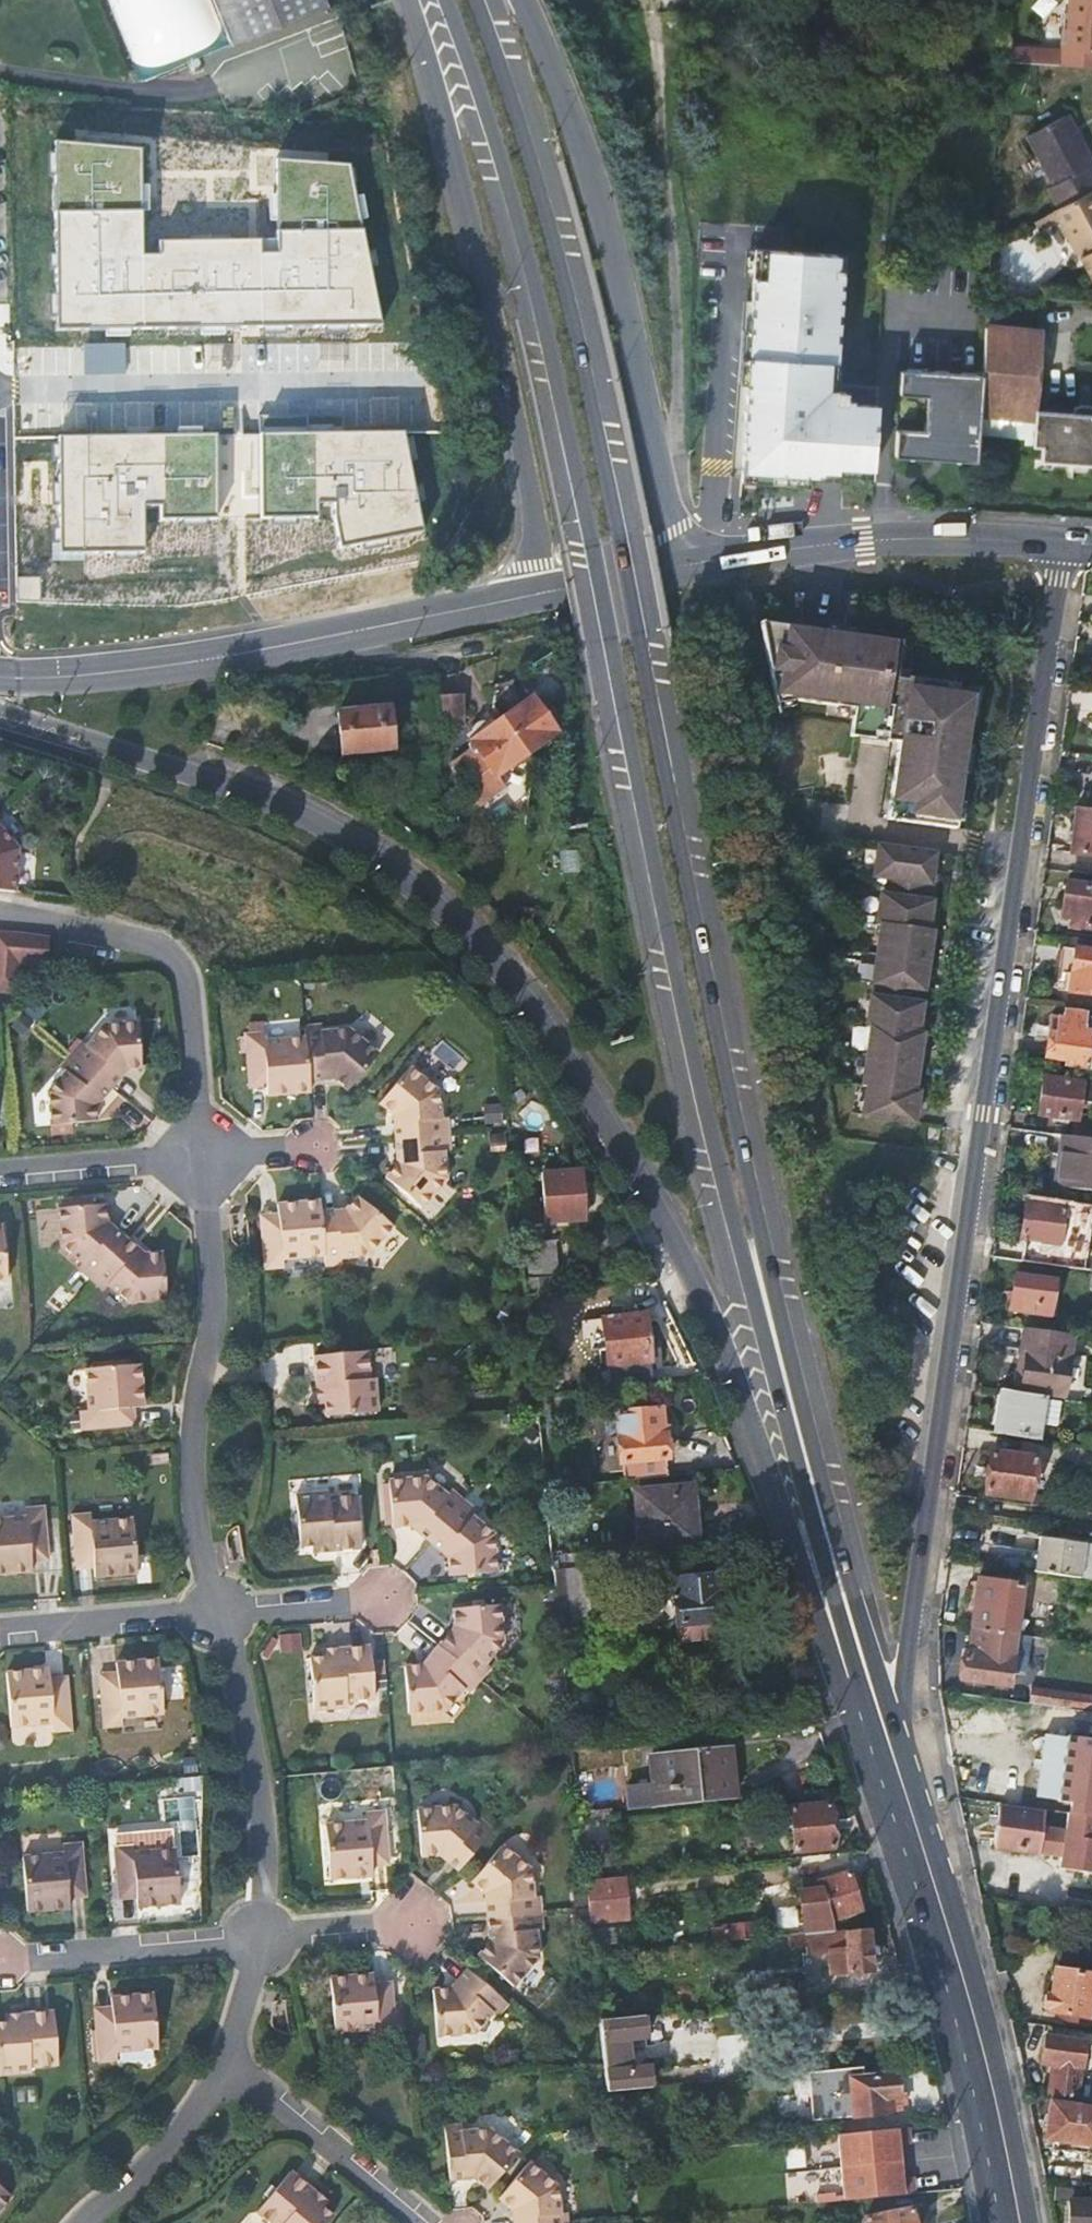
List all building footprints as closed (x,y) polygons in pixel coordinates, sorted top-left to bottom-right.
[(201,31),(206,41),(304,0),(189,0),(201,31)] [(1066,13),(1064,48),(1058,48),(1056,65),(1091,67),(1091,0),(1067,0),(1066,13)] [(1060,13),(1058,48),(1064,48),(1066,13),(1060,13)] [(1058,207),(1091,189),(1091,176),(1087,167),(1091,164),(1091,161),(1066,115),(1027,136),(1052,183),(1047,187),(1058,207)] [(1091,189),(1058,207),(1053,210),(1091,282),(1091,190),(1091,189)] [(148,231),(65,233),(67,278),(96,277),(96,275),(149,273),(148,231)] [(281,277),(281,283),(305,282),(304,234),(241,235),(241,277),(281,277)] [(758,380),(724,378),(723,390),(719,399),(767,401),(769,370),(769,365),(771,329),(772,323),(763,322),(758,380)] [(984,330),(981,381),(978,435),(1032,440),(1032,447),(1040,448),(1039,461),(1091,465),(1091,416),(1035,412),(1039,335),(984,330)] [(335,512),(335,495),(357,495),(356,444),(335,444),(334,388),(338,388),(337,362),(310,361),(310,388),(288,389),(289,513),(335,512)] [(894,461),(976,467),(978,435),(981,381),(900,375),(899,400),(927,402),(924,437),(896,435),(894,461)] [(137,473),(135,378),(86,379),(87,473),(137,473)] [(743,440),(765,442),(767,405),(767,401),(719,399),(717,424),(744,426),(743,440)] [(389,465),(388,451),(380,451),(380,465),(389,465)] [(854,635),(760,622),(776,701),(796,697),(795,700),(855,708),(851,736),(874,739),(875,732),(887,734),(886,741),(898,743),(888,819),(956,829),(974,697),(957,694),(958,684),(907,678),(907,680),(896,678),(901,642),(868,637),(867,642),(853,640),(854,635)] [(501,709),(521,701),(512,680),(493,688),(501,709)] [(530,696),(501,718),(526,753),(553,733),(554,729),(552,724),(555,721),(542,704),(538,707),(530,696)] [(458,702),(437,703),(437,734),(459,733),(458,702)] [(386,709),(336,714),(340,754),(391,748),(386,709)] [(496,776),(526,753),(501,718),(478,735),(473,729),(470,731),(470,740),(469,743),(468,748),(474,755),(457,768),(483,803),(506,786),(496,776)] [(1072,833),(1080,835),(1078,855),(1091,857),(1091,809),(1075,807),(1072,833)] [(0,828),(0,855),(19,849),(0,828)] [(1062,853),(1078,855),(1080,835),(1072,833),(1065,833),(1062,853)] [(935,853),(878,846),(874,877),(888,878),(886,895),(881,894),(877,925),(881,925),(873,982),(875,983),(873,996),(871,996),(867,1027),(871,1027),(863,1085),(867,1086),(863,1114),(915,1122),(919,1091),(915,1090),(923,1033),(919,1033),(922,1003),(916,1002),(918,989),(924,990),(931,930),(928,930),(935,883),(931,883),(935,853)] [(19,849),(0,855),(0,891),(15,892),(19,849)] [(1070,920),(1069,927),(1091,931),(1091,888),(1064,885),(1061,908),(1071,910),(1070,920)] [(1071,910),(1061,908),(1059,918),(1070,920),(1071,910)] [(18,994),(20,965),(48,967),(50,941),(23,934),(0,933),(0,993),(18,994)] [(1072,950),(1066,992),(1091,996),(1091,953),(1072,950)] [(35,1001),(25,1013),(35,1020),(45,1009),(35,1001)] [(1081,1016),(1063,1013),(1062,1022),(1049,1020),(1044,1056),(1065,1059),(1065,1063),(1084,1066),(1089,1034),(1079,1033),(1081,1016)] [(33,1024),(21,1014),(11,1027),(23,1037),(33,1024)] [(143,1070),(139,1025),(106,1027),(89,1048),(85,1044),(74,1057),(114,1090),(129,1071),(143,1070)] [(378,1055),(349,1030),(323,1033),(322,1026),(305,1028),(306,1038),(310,1081),(334,1079),(348,1091),(378,1055)] [(310,1081),(306,1038),(265,1042),(264,1033),(245,1035),(248,1069),(266,1067),(267,1087),(268,1096),(311,1093),(310,1081)] [(114,1090),(74,1057),(63,1070),(67,1074),(51,1094),(53,1127),(99,1123),(98,1109),(114,1090)] [(266,1067),(248,1069),(250,1088),(267,1087),(266,1067)] [(441,1092),(411,1068),(380,1104),(394,1116),(396,1140),(449,1135),(447,1118),(441,1119),(441,1092)] [(1041,1078),(1036,1114),(1073,1119),(1076,1104),(1091,1106),(1091,1086),(1041,1078)] [(450,1153),(449,1135),(396,1140),(398,1165),(387,1179),(422,1209),(446,1180),(444,1153),(450,1153)] [(1064,1136),(1058,1187),(1091,1192),(1091,1140),(1064,1136)] [(579,1172),(540,1175),(543,1223),(582,1220),(579,1172)] [(393,1227),(357,1197),(346,1211),(321,1213),(325,1256),(326,1266),(342,1265),(342,1259),(369,1256),(393,1227)] [(321,1213),(320,1201),(277,1205),(278,1215),(280,1234),(262,1236),(265,1270),(284,1268),(283,1259),(325,1256),(321,1213)] [(1061,1208),(1023,1203),(1018,1239),(1056,1245),(1061,1208)] [(126,1239),(107,1224),(105,1204),(59,1209),(62,1246),(83,1264),(79,1268),(92,1279),(126,1239)] [(261,1216),(262,1236),(280,1234),(278,1215),(261,1216)] [(547,1237),(520,1240),(524,1281),(551,1279),(547,1237)] [(163,1253),(145,1255),(126,1239),(92,1279),(105,1290),(109,1286),(128,1302),(166,1299),(163,1253)] [(1053,1283),(1013,1278),(1008,1310),(1047,1315),(1053,1283)] [(553,1293),(551,1279),(524,1281),(526,1296),(553,1293)] [(626,1303),(662,1300),(654,1283),(624,1286),(626,1303)] [(607,1365),(628,1363),(649,1362),(643,1315),(602,1319),(607,1365)] [(1023,1350),(1016,1393),(1044,1397),(1063,1400),(1072,1335),(1022,1328),(1019,1349),(1023,1350)] [(367,1352),(315,1357),(317,1385),(324,1385),(325,1405),(326,1417),(378,1413),(375,1379),(370,1380),(367,1352)] [(628,1363),(630,1385),(651,1383),(649,1362),(628,1363)] [(84,1431),(118,1428),(117,1411),(136,1409),(146,1408),(142,1366),(88,1371),(91,1412),(83,1413),(84,1431)] [(324,1385),(317,1385),(319,1405),(325,1405),(324,1385)] [(1037,1441),(1044,1397),(1016,1393),(1002,1391),(995,1435),(1037,1441)] [(117,1411),(118,1428),(138,1427),(136,1409),(117,1411)] [(615,1413),(622,1480),(667,1476),(661,1409),(615,1413)] [(1033,1459),(989,1453),(983,1494),(1027,1500),(1033,1459)] [(445,1497),(426,1478),(388,1481),(391,1530),(409,1528),(428,1544),(463,1503),(449,1492),(445,1497)] [(687,1489),(635,1493),(639,1547),(693,1541),(687,1489)] [(328,1493),(295,1496),(299,1548),(332,1545),(332,1552),(361,1549),(357,1496),(329,1499),(328,1493)] [(471,1493),(463,1503),(476,1514),(484,1504),(471,1493)] [(476,1514),(463,1503),(428,1544),(447,1560),(449,1578),(497,1573),(493,1534),(472,1519),(476,1514)] [(25,1509),(26,1518),(0,1520),(0,1575),(32,1572),(31,1563),(29,1543),(47,1542),(44,1507),(25,1509)] [(138,1573),(133,1519),(92,1522),(91,1514),(72,1515),(75,1549),(92,1548),(94,1567),(95,1577),(138,1573)] [(1037,1538),(1032,1573),(1080,1580),(1084,1545),(1037,1538)] [(47,1542),(29,1543),(31,1563),(48,1561),(47,1542)] [(92,1548),(75,1549),(77,1569),(94,1567),(92,1548)] [(586,1627),(580,1567),(553,1570),(555,1584),(559,1629),(586,1627)] [(708,1577),(670,1581),(674,1621),(677,1621),(680,1639),(720,1635),(718,1617),(721,1616),(719,1600),(711,1600),(708,1577)] [(976,1579),(969,1629),(1014,1636),(1021,1586),(976,1579)] [(503,1644),(500,1606),(453,1610),(455,1628),(439,1647),(479,1682),(490,1669),(486,1665),(503,1644)] [(1021,1661),(1025,1637),(1014,1636),(969,1629),(965,1657),(960,1656),(957,1681),(1006,1688),(1010,1660),(1021,1661)] [(374,1700),(370,1647),(341,1649),(341,1656),(322,1658),(309,1659),(314,1711),(347,1708),(346,1702),(374,1700)] [(479,1682),(439,1647),(423,1666),(404,1668),(410,1714),(446,1711),(463,1691),(468,1695),(479,1682)] [(341,1656),(341,1649),(321,1651),(322,1658),(341,1656)] [(163,1711),(159,1657),(116,1660),(117,1670),(118,1690),(101,1691),(104,1725),(123,1724),(122,1715),(163,1711)] [(386,1676),(385,1661),(376,1661),(378,1677),(386,1676)] [(68,1694),(51,1696),(49,1676),(48,1666),(5,1670),(10,1725),(51,1721),(52,1730),(71,1728),(68,1694)] [(99,1672),(101,1691),(118,1690),(117,1670),(99,1672)] [(49,1676),(51,1696),(68,1694),(66,1674),(49,1676)] [(1029,1689),(1027,1705),(1069,1710),(1089,1713),(1091,1698),(1029,1689)] [(1068,1814),(1091,1817),(1091,1714),(1089,1713),(1069,1710),(1066,1738),(1045,1736),(1036,1799),(1056,1802),(1056,1807),(1065,1808),(1065,1803),(1069,1803),(1068,1814)] [(723,1747),(647,1755),(650,1785),(622,1788),(624,1807),(731,1796),(730,1778),(726,1779),(723,1747)] [(181,1836),(197,1836),(197,1796),(167,1796),(167,1828),(115,1828),(115,1843),(181,1843),(181,1836)] [(827,1803),(788,1806),(792,1850),(831,1847),(827,1803)] [(475,1825),(455,1808),(417,1811),(421,1857),(439,1855),(458,1871),(466,1862),(492,1831),(479,1820),(475,1825)] [(1042,1814),(997,1809),(992,1848),(1036,1854),(1040,1828),(1042,1814)] [(601,1811),(603,1823),(612,1822),(611,1810),(601,1811)] [(366,1823),(325,1826),(329,1881),(372,1877),(371,1867),(370,1848),(387,1846),(384,1812),(365,1814),(366,1823)] [(1040,1828),(1036,1854),(1059,1857),(1057,1869),(1091,1873),(1091,1817),(1068,1814),(1065,1813),(1062,1831),(1040,1828)] [(67,1879),(84,1878),(81,1844),(63,1845),(63,1854),(22,1858),(26,1912),(69,1908),(68,1899),(67,1879)] [(175,1849),(134,1853),(133,1844),(114,1846),(117,1880),(135,1879),(136,1898),(137,1908),(180,1904),(175,1849)] [(387,1846),(370,1848),(371,1867),(389,1866),(387,1846)] [(487,1919),(540,1914),(539,1897),(533,1897),(530,1871),(501,1846),(479,1872),(471,1882),(485,1894),(487,1919)] [(479,1872),(466,1862),(458,1871),(471,1882),(479,1872)] [(861,1908),(851,1869),(819,1878),(822,1886),(804,1891),(802,1891),(806,1935),(834,1932),(829,1916),(861,1908)] [(623,1876),(585,1880),(586,1888),(588,1919),(626,1915),(623,1876)] [(86,1897),(84,1878),(67,1879),(68,1899),(86,1897)] [(819,1878),(802,1882),(804,1891),(822,1886),(819,1878)] [(117,1880),(119,1900),(136,1898),(135,1879),(117,1880)] [(586,1888),(573,1889),(574,1906),(587,1905),(586,1888)] [(542,1931),(540,1914),(487,1919),(489,1944),(478,1958),(487,1966),(513,1988),(538,1959),(536,1932),(542,1931)] [(588,1915),(573,1916),(576,1946),(591,1944),(588,1915)] [(615,1928),(591,1930),(593,1956),(605,1955),(605,1947),(617,1946),(615,1928)] [(867,1928),(844,1931),(844,1932),(790,1938),(791,1949),(808,1947),(809,1955),(828,1953),(830,1975),(842,1974),(843,1989),(870,1988),(867,1928)] [(1053,1971),(1047,2013),(1062,2015),(1076,2018),(1086,2019),(1088,2006),(1091,2006),(1091,1956),(1058,1951),(1055,1971),(1053,1971)] [(487,1966),(478,1958),(467,1970),(476,1978),(487,1966)] [(476,1978),(467,1970),(451,1989),(437,1990),(441,2036),(475,2033),(492,2013),(496,2017),(507,2004),(476,1978)] [(395,2037),(392,2003),(375,2004),(373,1985),(372,1975),(330,1979),(334,2033),(376,2030),(376,2039),(395,2037)] [(373,1985),(375,2004),(392,2003),(391,1983),(373,1985)] [(157,2048),(153,1993),(110,1997),(111,2006),(113,2026),(95,2027),(98,2062),(117,2061),(116,2052),(157,2048)] [(95,2027),(113,2026),(111,2006),(94,2008),(95,2027)] [(31,2072),(30,2067),(58,2065),(53,2012),(24,2014),(25,2021),(5,2022),(0,2023),(0,2075),(31,2072)] [(24,2014),(5,2016),(5,2022),(25,2021),(24,2014)] [(617,2041),(627,2040),(643,2038),(643,2035),(648,2032),(647,2023),(643,2022),(641,2017),(599,2021),(604,2070),(606,2093),(648,2088),(648,2084),(654,2080),(653,2073),(649,2073),(645,2071),(621,2073),(619,2061),(617,2041)] [(1083,2043),(1043,2037),(1040,2062),(1050,2064),(1048,2082),(1076,2086),(1083,2043)] [(634,2041),(637,2061),(653,2059),(650,2038),(634,2041)] [(629,2060),(627,2040),(617,2041),(619,2061),(629,2060)] [(824,2089),(823,2071),(808,2072),(810,2091),(824,2089)] [(894,2074),(850,2079),(853,2117),(892,2113),(890,2099),(897,2098),(894,2074)] [(1049,2103),(1045,2139),(1091,2145),(1091,2109),(1049,2103)] [(448,2166),(449,2177),(468,2175),(487,2191),(494,2182),(521,2150),(508,2139),(503,2146),(482,2128),(444,2133),(448,2166)] [(836,2136),(841,2200),(913,2194),(911,2178),(899,2179),(897,2146),(909,2146),(907,2130),(836,2136)] [(497,2199),(512,2211),(513,2222),(567,2222),(566,2213),(558,2214),(555,2188),(525,2164),(505,2190),(497,2199)] [(332,2216),(323,2208),(308,2195),(312,2190),(290,2172),(255,2213),(267,2222),(327,2222),(332,2216)] [(497,2199),(505,2190),(494,2182),(487,2191),(497,2199)] [(13,2196),(0,2186),(0,2212),(13,2196)] [(327,2203),(312,2190),(308,2195),(323,2208),(327,2203)] [(1068,2202),(1068,2222),(1091,2222),(1091,2202),(1068,2202)] [(909,2209),(863,2218),(864,2222),(912,2222),(909,2209)]
